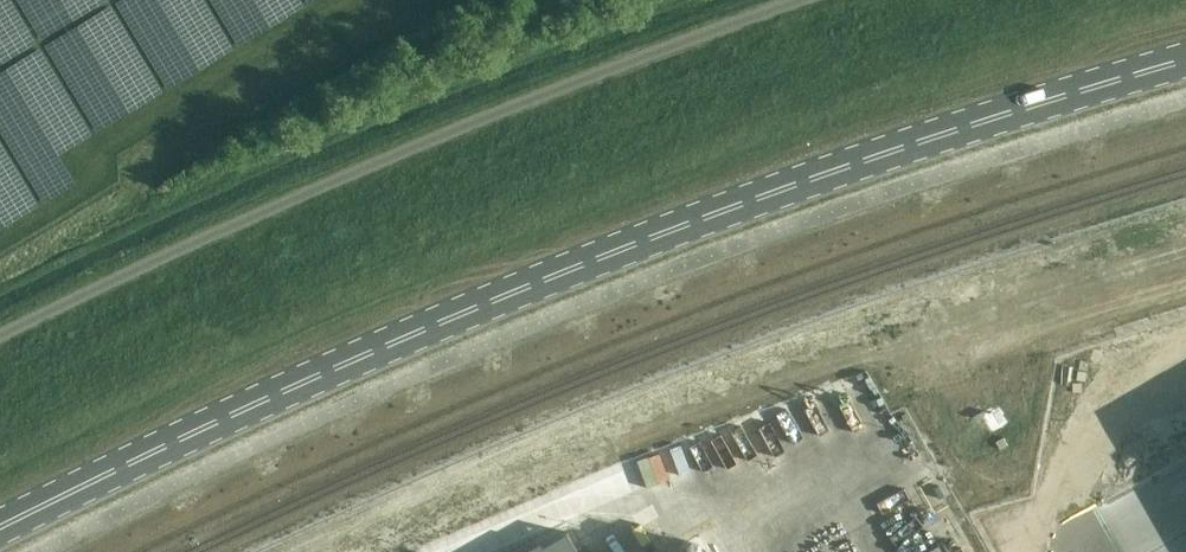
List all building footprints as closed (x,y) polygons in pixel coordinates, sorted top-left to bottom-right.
[(980,402),(988,418),(1006,409),(998,393),(980,402)]
